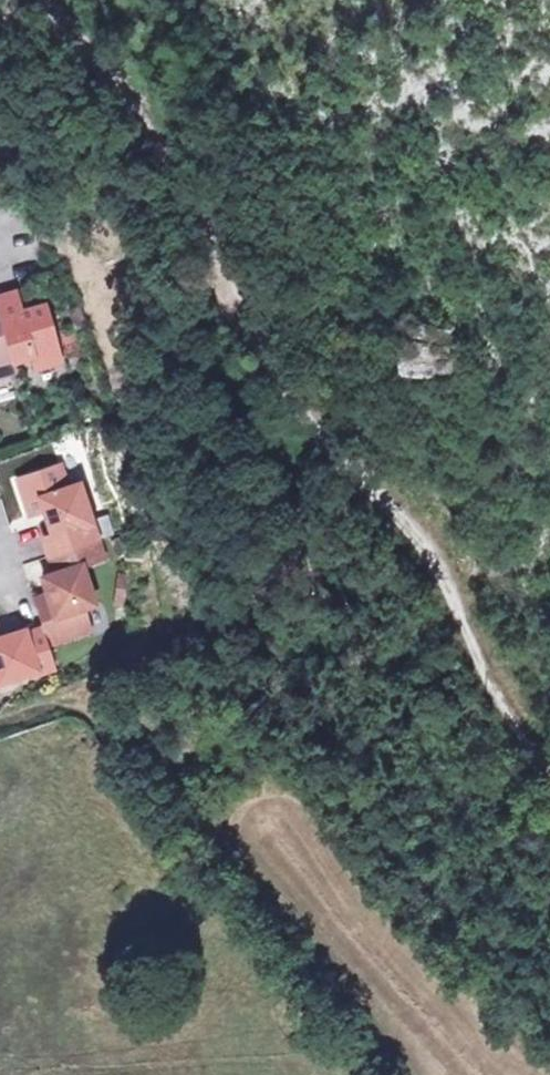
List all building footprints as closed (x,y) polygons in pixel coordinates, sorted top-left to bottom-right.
[(10,369),(7,359),(29,352),(33,364),(50,359),(56,357),(40,301),(27,305),(19,308),(14,292),(0,295),(0,371),(10,369)] [(27,602),(35,624),(21,629),(19,622),(0,628),(0,673),(32,662),(34,668),(50,662),(42,639),(83,625),(76,605),(87,601),(72,559),(95,551),(69,477),(58,481),(50,457),(8,472),(20,506),(34,502),(43,529),(35,532),(47,565),(34,570),(40,587),(43,596),(27,602)] [(43,596),(40,587),(24,592),(27,602),(43,596)]
